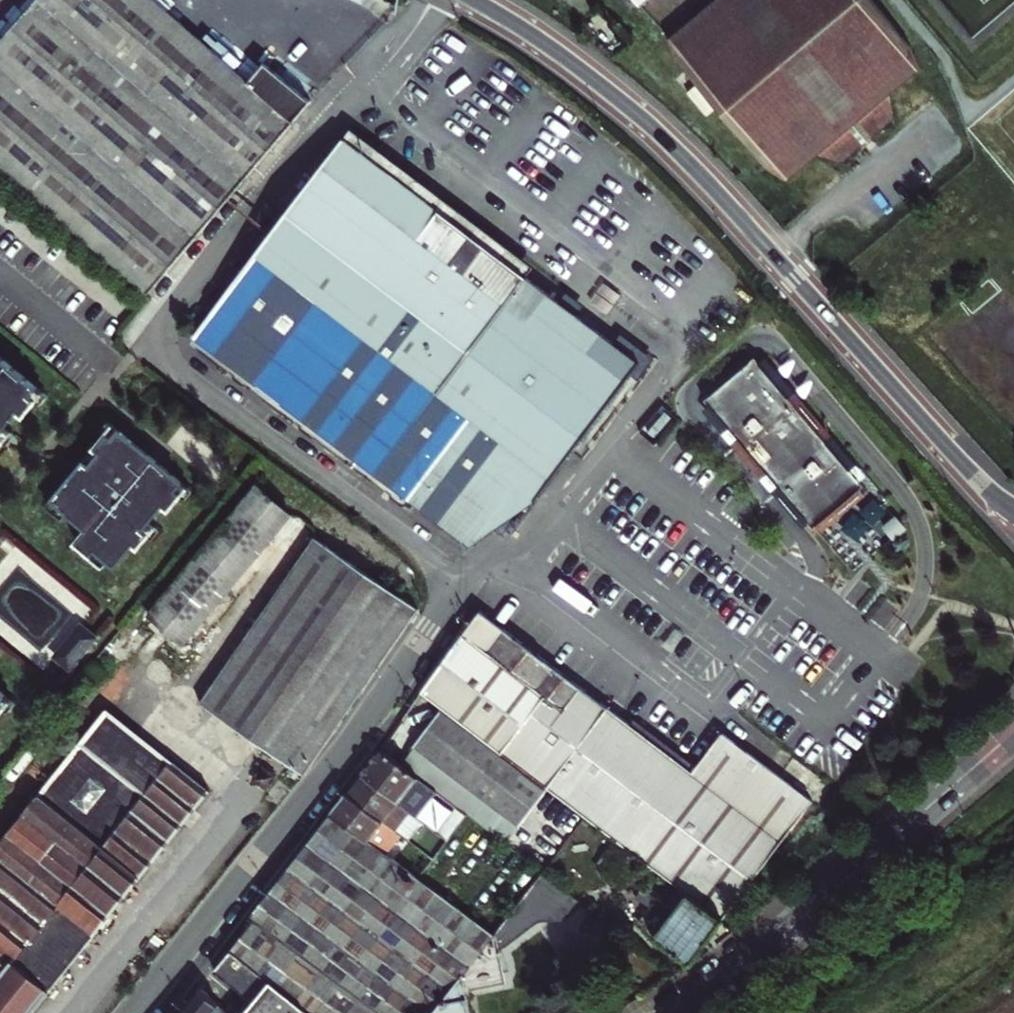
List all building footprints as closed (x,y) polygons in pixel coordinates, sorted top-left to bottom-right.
[(0,42),(0,167),(146,293),(327,83),(280,44),(247,82),(174,19),(152,0),(36,0),(0,42)] [(786,182),(816,155),(842,164),(893,120),(889,95),(920,68),(912,47),(873,0),(718,0),(669,41),(677,63),(766,168),(786,182)] [(350,131),(344,140),(525,279),(532,269),(357,137),(350,131)] [(525,279),(344,140),(194,338),(376,477),(470,547),(516,485),(537,500),(639,364),(604,338),(611,329),(594,316),(587,325),(525,279)] [(755,358),(705,400),(730,431),(726,434),(733,442),(736,439),(768,476),(764,479),(773,489),(777,486),(814,530),(864,487),(755,358)] [(0,367),(0,432),(14,416),(19,420),(31,407),(31,405),(26,401),(32,393),(0,367)] [(42,402),(32,393),(26,401),(31,405),(31,407),(35,411),(42,402)] [(95,432),(89,439),(95,444),(96,443),(102,448),(107,441),(95,432)] [(3,450),(7,445),(10,442),(0,433),(0,447),(3,450)] [(138,532),(152,515),(157,519),(169,505),(170,504),(164,500),(170,492),(107,441),(102,448),(96,443),(95,444),(85,457),(83,456),(71,472),(72,473),(68,478),(43,510),(58,522),(57,524),(77,540),(66,554),(81,566),(85,561),(98,571),(105,576),(123,554),(127,557),(137,545),(138,544),(132,539),(138,532)] [(516,485),(470,547),(489,562),(537,500),(516,485)] [(290,515),(256,487),(150,614),(184,643),(290,515)] [(180,500),(170,492),(164,500),(170,504),(169,505),(174,509),(180,500)] [(58,522),(43,510),(37,517),(52,530),(57,524),(58,522)] [(138,544),(137,545),(142,549),(149,540),(138,532),(132,539),(138,544)] [(314,537),(200,702),(304,774),(417,608),(314,537)] [(81,566),(79,568),(92,579),(98,571),(85,561),(81,566)] [(480,610),(461,637),(544,700),(545,697),(489,652),(507,630),(480,610)] [(79,628),(53,660),(68,672),(93,641),(79,628)] [(545,697),(544,700),(507,750),(550,783),(608,708),(507,630),(489,652),(545,697)] [(503,755),(507,750),(544,700),(461,637),(440,667),(422,692),(442,707),(503,755)] [(79,694),(73,690),(66,699),(72,704),(79,694)] [(4,698),(0,702),(0,708),(3,710),(2,711),(7,715),(14,707),(4,698)] [(62,704),(67,709),(72,704),(66,699),(62,704)] [(613,702),(608,708),(695,774),(699,768),(613,702)] [(497,807),(524,770),(503,755),(442,707),(427,727),(414,744),(497,807)] [(695,774),(608,708),(550,783),(547,787),(584,816),(616,841),(643,861),(688,895),(722,922),(769,861),(776,852),(794,828),(814,802),(725,735),(699,768),(695,774)] [(0,843),(0,1012),(31,1012),(210,790),(107,710),(0,843)] [(414,744),(399,763),(434,790),(456,807),(467,815),(482,826),(497,807),(414,744)] [(361,775),(415,816),(434,790),(380,750),(371,762),(361,775)] [(503,755),(524,770),(547,787),(550,783),(507,750),(503,755)] [(354,784),(346,794),(399,833),(409,841),(423,822),(415,816),(361,775),(354,784)] [(399,833),(346,794),(339,804),(331,813),(384,853),(399,833)] [(447,840),(467,815),(456,807),(437,833),(447,840)] [(309,1012),(435,1012),(493,935),(418,879),(402,867),(384,853),(331,813),(251,916),(256,920),(230,950),(309,1012)] [(643,861),(616,841),(600,862),(627,883),(643,861)] [(780,856),(776,852),(769,861),(774,864),(780,856)] [(410,857),(402,867),(418,879),(426,868),(410,857)] [(493,935),(435,1012),(470,1012),(466,991),(533,976),(526,965),(522,954),(523,943),(527,934),(533,927),(540,923),(549,921),(559,921),(569,925),(577,898),(542,871),(493,935)] [(643,889),(640,893),(706,943),(714,932),(722,922),(688,895),(675,913),(643,889)] [(706,943),(640,893),(638,897),(655,910),(669,920),(655,938),(690,964),(692,961),(706,943)] [(669,920),(655,910),(642,928),(655,938),(669,920)] [(230,950),(214,970),(254,1003),(245,1012),(309,1012),(230,950)] [(192,1012),(230,1012),(199,988),(192,996),(184,1006),(192,1012)]
